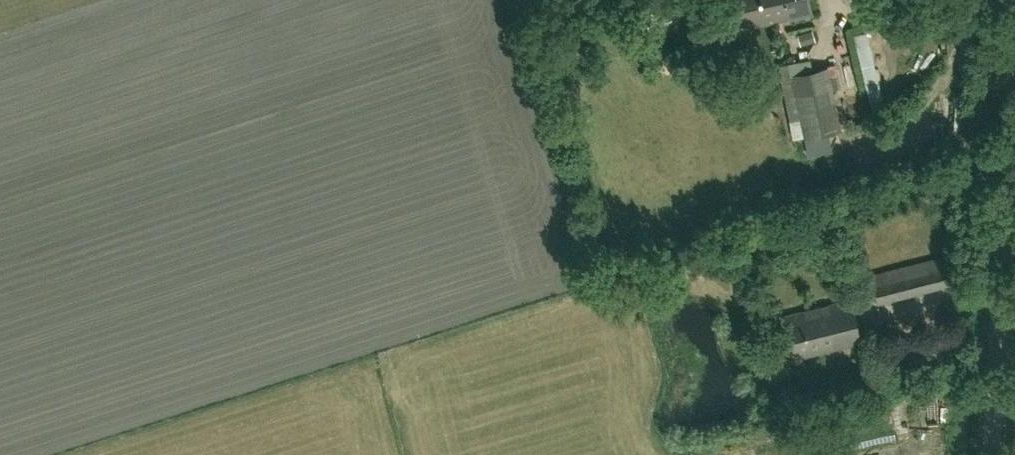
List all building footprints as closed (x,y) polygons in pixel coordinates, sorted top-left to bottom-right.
[(811,15),(807,0),(737,0),(744,29),(776,22),(776,23),(811,15)] [(858,43),(868,91),(883,88),(873,40),(858,43)] [(811,73),(808,58),(789,62),(792,76),(780,79),(792,138),(802,136),(803,139),(838,132),(830,90),(841,88),(836,64),(825,66),(826,70),(811,73)] [(914,76),(927,86),(938,74),(925,63),(914,76)] [(878,302),(957,281),(951,255),(871,276),(878,302)] [(796,358),(860,342),(850,299),(785,315),(796,358)] [(920,371),(963,359),(957,337),(914,349),(920,371)]
